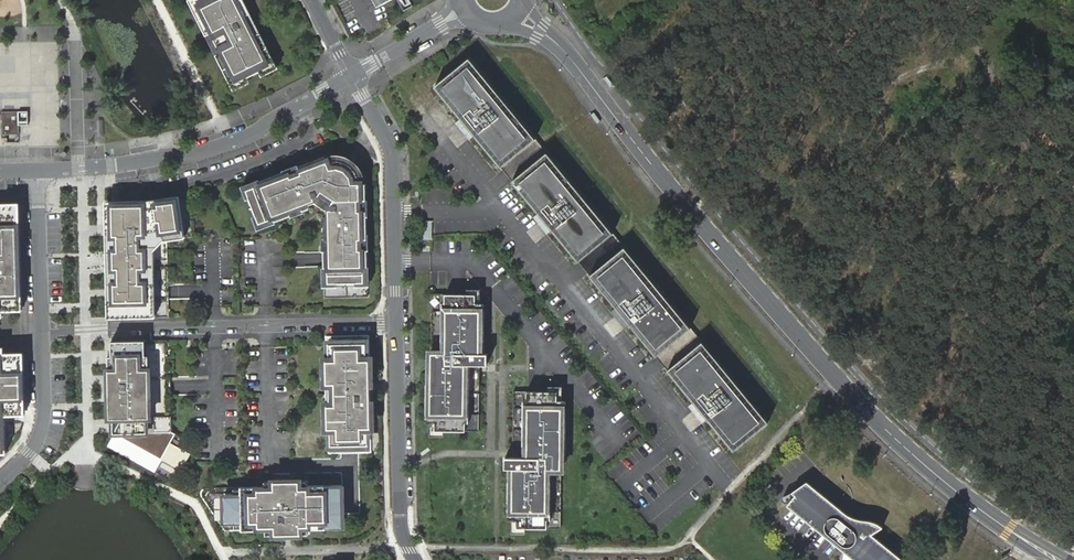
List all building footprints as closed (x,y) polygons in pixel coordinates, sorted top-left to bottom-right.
[(189,6),(204,36),(207,35),(217,53),(214,55),(229,86),(270,66),(237,0),(200,0),(189,6)] [(473,61),(438,90),(582,265),(617,236),(473,61)] [(608,77),(604,79),(610,87),(613,85),(608,77)] [(19,110),(2,110),(2,133),(19,133),(19,110)] [(594,113),(591,116),(596,124),(600,121),(594,113)] [(325,157),(243,188),(258,228),(318,205),(323,209),(326,299),(368,297),(366,187),(366,185),(365,177),(362,171),(359,166),(355,162),(350,158),(345,156),(339,155),(333,155),(325,157)] [(108,319),(169,318),(167,242),(196,239),(191,196),(150,201),(105,202),(108,319)] [(20,208),(11,200),(0,200),(0,314),(2,314),(2,308),(22,307),(20,208)] [(420,240),(431,240),(431,220),(420,220),(420,240)] [(772,425),(617,236),(582,265),(737,454),(772,425)] [(479,439),(480,372),(487,372),(487,361),(483,361),(484,319),(480,319),(480,302),(432,301),(431,366),(427,366),(426,421),(431,421),(430,438),(479,439)] [(369,335),(326,337),(329,453),(372,453),(369,335)] [(170,340),(112,341),(112,356),(109,356),(110,419),(113,419),(113,433),(150,454),(161,461),(176,435),(171,431),(170,340)] [(25,415),(24,351),(4,351),(4,345),(0,345),(0,453),(4,453),(7,450),(10,448),(9,415),(25,415)] [(557,529),(558,418),(509,418),(509,458),(502,458),(501,470),(505,469),(504,512),(508,512),(508,528),(557,529)] [(866,531),(878,523),(867,518),(858,515),(850,514),(840,510),(800,478),(785,488),(788,491),(780,499),(852,559),(890,559),(895,554),(866,531)] [(266,486),(219,488),(219,520),(226,531),(267,530),(267,535),(309,534),(309,529),(343,529),(342,485),(308,486),(308,481),(266,482),(266,486)]
